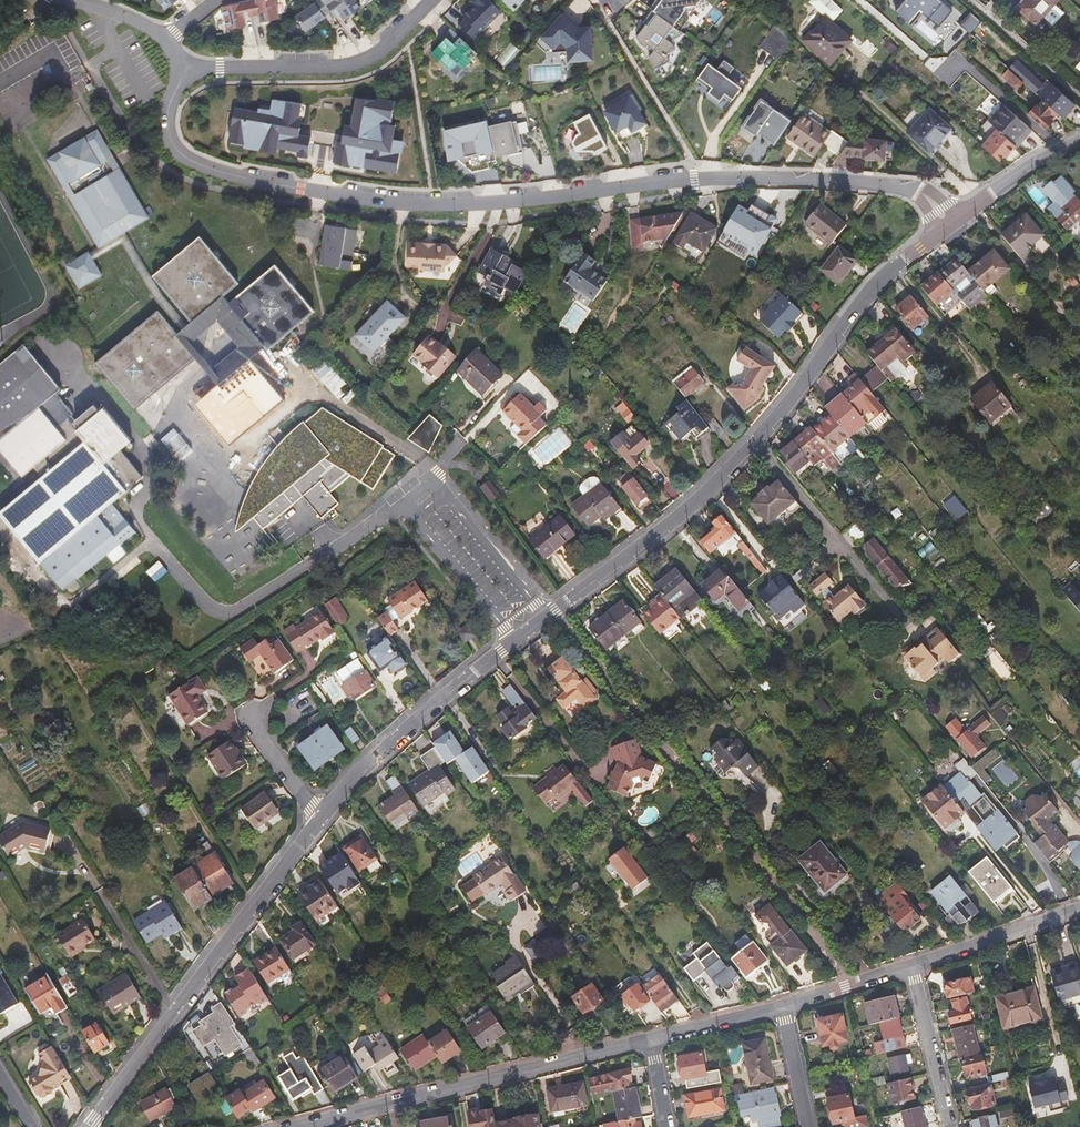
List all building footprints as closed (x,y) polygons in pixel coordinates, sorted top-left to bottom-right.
[(166,10),(178,0),(158,0),(166,10)] [(248,1),(252,16),(259,14),(261,22),(279,18),(275,0),(254,0),(248,1)] [(331,11),(326,5),(323,0),(320,0),(296,17),(306,31),(325,18),(324,16),(331,11)] [(331,11),(335,17),(342,13),(347,19),(361,9),(355,0),(333,0),(326,5),(331,11)] [(490,0),(477,0),(474,3),(475,4),(477,6),(471,12),(469,10),(462,17),(465,20),(460,24),(474,38),(501,11),(490,0)] [(515,11),(525,0),(503,0),(515,11)] [(695,8),(701,0),(655,0),(649,8),(652,10),(680,31),(689,19),(682,15),(686,9),(695,8)] [(821,0),(815,0),(812,2),(827,16),(834,22),(839,16),(821,0)] [(839,16),(845,10),(833,0),(821,0),(839,16)] [(945,0),(904,0),(896,11),(913,23),(921,12),(940,26),(954,6),(945,0)] [(1027,1),(1026,0),(1025,0),(1020,7),(1038,23),(1059,0),(1028,0),(1027,1)] [(248,1),(223,7),(228,29),(246,26),(244,18),(252,16),(248,1)] [(681,35),(683,33),(680,31),(652,10),(643,22),(646,24),(637,37),(640,43),(645,47),(647,45),(653,50),(648,57),(655,69),(669,61),(666,55),(675,50),(670,42),(681,35)] [(540,38),(553,49),(553,52),(570,51),(570,61),(591,60),(589,29),(583,24),(578,29),(561,14),(540,38)] [(834,22),(827,16),(806,40),(831,64),(853,40),(834,22)] [(791,41),(774,26),(761,46),(779,58),(791,41)] [(478,52),(450,27),(439,39),(441,41),(431,53),(453,73),(464,61),(467,64),(478,52)] [(976,28),(972,34),(977,39),(982,33),(976,28)] [(527,30),(521,37),(526,41),(532,35),(527,30)] [(994,39),(987,47),(1001,59),(1008,52),(994,39)] [(732,100),(741,88),(726,78),(733,69),(723,62),(717,71),(708,64),(695,80),(708,89),(706,92),(717,101),(723,93),(732,100)] [(1070,109),(1075,103),(1049,79),(1043,85),(1017,62),(1011,68),(1031,85),(1030,87),(1046,100),(1060,113),(1066,119),(1073,111),(1070,109)] [(1019,90),(1025,82),(1010,69),(1004,76),(1019,90)] [(967,71),(957,83),(973,97),(983,85),(967,71)] [(311,136),(308,157),(312,158),(315,143),(332,146),(330,160),(334,161),(338,140),(342,141),(345,124),(352,126),(355,112),(361,113),(363,97),(354,96),(333,99),(331,108),(302,103),(296,133),(311,136)] [(630,96),(605,112),(608,117),(610,115),(613,121),(611,122),(617,133),(629,125),(634,134),(648,126),(630,96)] [(389,138),(395,100),(378,97),(378,100),(363,97),(361,113),(355,112),(352,126),(345,124),(342,141),(338,140),(334,161),(344,163),(345,158),(361,161),(388,165),(387,170),(397,172),(403,140),(389,138)] [(485,99),(486,106),(497,103),(495,97),(485,99)] [(311,136),(296,133),(302,103),(274,98),(272,109),(259,106),(259,110),(235,106),(229,139),(245,142),(244,146),(254,147),(255,142),(260,143),(276,145),(299,149),(298,155),(308,157),(311,136)] [(1031,114),(1046,129),(1060,113),(1046,100),(1040,107),(1038,106),(1031,114)] [(774,110),(760,102),(743,128),(756,137),(761,130),(766,134),(765,136),(777,143),(792,120),(781,112),(778,116),(773,113),(774,110)] [(991,122),(1008,137),(1010,135),(1021,145),(1033,130),(1005,105),(991,122)] [(908,131),(932,153),(953,130),(929,108),(908,131)] [(577,152),(593,152),(595,155),(608,148),(589,114),(574,122),(579,133),(577,135),(572,143),(577,152)] [(830,148),(838,137),(815,122),(814,125),(802,117),(791,134),(804,144),(803,146),(816,155),(824,144),(830,148)] [(517,121),(489,128),(495,156),(506,153),(507,157),(525,152),(517,121)] [(1001,160),(1019,146),(1008,137),(991,122),(989,121),(984,129),(993,136),(985,145),(1001,160)] [(89,204),(127,180),(117,166),(116,167),(109,157),(112,156),(95,129),(46,159),(99,245),(108,242),(110,240),(89,204)] [(830,148),(841,156),(842,155),(849,144),(838,137),(830,148)] [(888,140),(854,137),(849,144),(842,155),(887,158),(887,155),(888,140)] [(896,141),(888,140),(887,155),(895,156),(896,141)] [(275,151),(276,145),(260,143),(259,148),(275,151)] [(116,167),(117,166),(112,156),(109,157),(116,167)] [(1079,202),(1079,200),(1079,194),(1065,178),(1057,185),(1054,182),(1045,190),(1056,204),(1049,210),(1079,243),(1079,203),(1079,202)] [(120,234),(127,230),(148,216),(127,180),(89,204),(110,240),(120,234)] [(770,229),(774,222),(779,213),(760,201),(744,226),(747,228),(741,238),(743,243),(750,247),(756,247),(762,237),(769,241),(775,232),(772,231),(770,229)] [(749,208),(742,203),(732,219),(739,224),(749,208)] [(821,205),(809,220),(826,234),(824,236),(833,243),(847,226),(821,205)] [(873,210),(867,218),(878,227),(884,220),(873,210)] [(1004,236),(1020,256),(1032,246),(1041,257),(1054,246),(1024,212),(1016,219),(1018,223),(1015,226),(1004,236)] [(717,229),(693,214),(679,236),(704,251),(717,229)] [(667,243),(684,215),(633,223),(634,255),(644,255),(644,246),(667,243)] [(826,234),(809,220),(807,223),(824,236),(826,234)] [(327,236),(359,242),(360,234),(329,227),(327,236)] [(162,292),(152,274),(142,257),(127,230),(120,234),(110,240),(108,242),(96,249),(90,253),(93,258),(99,255),(123,239),(136,261),(146,279),(156,297),(158,299),(177,324),(182,331),(188,325),(183,319),(163,295),(162,292)] [(888,230),(874,241),(879,247),(893,236),(888,230)] [(353,272),(359,242),(327,236),(321,266),(353,272)] [(97,362),(102,368),(128,399),(134,406),(195,355),(185,344),(188,341),(215,317),(238,344),(211,367),(222,380),(219,383),(203,397),(220,416),(221,417),(242,442),(288,403),(267,378),(266,377),(250,358),(263,346),(268,351),(315,312),(277,265),(264,275),(231,303),(225,296),(241,283),(214,251),(202,237),(156,276),(166,289),(188,315),(193,321),(188,325),(182,331),(179,333),(174,326),(160,310),(146,321),(122,341),(97,362)] [(414,245),(414,257),(436,272),(452,272),(452,266),(461,259),(452,248),(454,246),(452,245),(439,245),(439,247),(430,247),(430,245),(414,245)] [(452,248),(461,259),(463,257),(454,246),(452,248)] [(857,261),(839,247),(822,270),(840,284),(857,261)] [(494,250),(483,272),(490,276),(488,278),(491,280),(489,283),(503,291),(506,288),(515,293),(527,274),(518,269),(519,265),(511,261),(510,262),(504,259),(505,256),(494,250)] [(103,274),(93,258),(90,253),(89,251),(67,264),(81,287),(103,274)] [(970,273),(984,291),(988,296),(1001,286),(997,280),(1009,270),(995,253),(970,273)] [(585,254),(566,280),(594,300),(607,282),(590,269),(595,261),(585,254)] [(436,272),(414,257),(414,269),(429,269),(429,272),(436,272)] [(941,275),(955,291),(964,301),(971,311),(984,300),(980,295),(984,291),(970,273),(959,260),(941,275)] [(937,305),(955,291),(941,275),(924,289),(937,305)] [(1076,289),(1079,285),(1079,284),(1074,276),(1069,280),(1076,289)] [(955,291),(937,305),(946,316),(964,301),(955,291)] [(783,293),(759,318),(777,335),(801,310),(783,293)] [(914,329),(929,317),(913,297),(897,309),(914,329)] [(388,302),(358,335),(374,351),(405,318),(388,302)] [(879,367),(890,380),(892,382),(909,367),(906,363),(917,354),(898,330),(869,354),(879,367)] [(587,339),(594,343),(596,339),(590,334),(587,339)] [(429,336),(414,354),(424,363),(423,364),(438,377),(456,355),(447,347),(445,349),(429,336)] [(195,355),(219,383),(222,380),(211,367),(188,341),(185,344),(195,355)] [(23,476),(34,466),(38,471),(39,472),(42,476),(41,478),(0,511),(0,514),(40,561),(54,550),(76,577),(99,559),(117,544),(121,548),(131,541),(129,539),(134,535),(136,536),(137,535),(113,505),(111,502),(143,476),(121,449),(132,440),(110,414),(105,407),(99,411),(94,405),(75,419),(72,415),(74,413),(59,395),(56,391),(59,388),(34,358),(23,345),(0,365),(0,448),(23,476)] [(477,348),(460,369),(485,394),(503,375),(477,348)] [(751,370),(746,379),(747,380),(738,387),(735,384),(729,389),(745,410),(761,398),(759,395),(764,391),(762,388),(774,366),(744,349),(737,362),(741,364),(751,370)] [(740,376),(746,379),(751,370),(741,364),(738,369),(740,376)] [(862,381),(872,394),(890,380),(879,367),(862,381)] [(693,370),(677,383),(687,396),(704,382),(693,370)] [(877,418),(886,410),(872,394),(862,381),(857,375),(850,380),(855,387),(844,395),(864,419),(872,411),(877,418)] [(993,383),(973,400),(992,423),(1012,406),(993,383)] [(868,424),(864,419),(844,395),(827,409),(832,415),(851,438),(868,424)] [(513,429),(528,444),(547,427),(540,420),(548,411),(540,404),(535,409),(521,396),(515,402),(505,412),(517,424),(513,429)] [(503,410),(505,412),(515,402),(513,399),(503,410)] [(711,427),(709,425),(689,400),(680,407),(683,411),(668,423),(670,426),(674,431),(678,431),(680,429),(686,436),(695,430),(698,427),(703,433),(711,427)] [(616,409),(627,424),(636,416),(625,402),(616,409)] [(380,443),(326,406),(308,422),(303,426),(308,431),(296,441),(303,450),(295,458),(288,450),(268,477),(280,490),(250,516),(252,519),(261,530),(301,497),(320,519),(337,504),(328,493),(348,475),(371,491),(394,457),(377,446),(380,443)] [(623,426),(627,424),(616,409),(612,412),(623,426)] [(429,414),(411,438),(430,450),(441,424),(429,414)] [(834,453),(851,438),(832,415),(814,430),(834,453)] [(303,426),(308,422),(304,417),(279,449),(264,472),(246,506),(237,525),(232,540),(252,519),(250,516),(280,490),(268,477),(288,450),(295,458),(303,450),(296,441),(308,431),(303,426)] [(711,427),(719,437),(725,432),(715,420),(709,425),(711,427)] [(180,462),(193,451),(172,427),(159,439),(180,462)] [(635,427),(614,443),(634,468),(641,463),(636,455),(649,445),(635,427)] [(700,436),(703,433),(698,427),(695,430),(700,436)] [(813,428),(796,442),(814,465),(816,467),(827,458),(835,469),(842,463),(834,453),(814,430),(813,428)] [(591,457),(601,449),(591,440),(583,447),(591,457)] [(796,442),(783,453),(789,462),(788,463),(796,474),(800,471),(802,474),(814,465),(796,442)] [(629,473),(619,480),(642,510),(652,503),(629,473)] [(591,478),(581,485),(580,491),(585,498),(574,506),(588,525),(604,512),(607,516),(619,507),(606,489),(596,478),(591,478)] [(491,482),(483,487),(494,502),(501,496),(491,482)] [(762,499),(754,506),(771,526),(787,512),(789,514),(795,515),(803,509),(782,483),(773,491),(770,488),(760,497),(762,499)] [(943,505),(957,521),(968,512),(954,496),(943,505)] [(1013,529),(1019,536),(1036,522),(1038,525),(1055,511),(1047,502),(1036,511),(1013,529)] [(717,527),(700,540),(711,553),(736,532),(723,516),(714,523),(717,527)] [(560,517),(531,540),(546,558),(575,535),(560,517)] [(857,521),(846,529),(857,542),(867,534),(857,521)] [(888,522),(884,525),(888,530),(892,527),(888,522)] [(897,586),(913,583),(875,538),(865,546),(865,552),(871,560),(876,559),(875,565),(882,565),(880,571),(893,587),(896,584),(897,586)] [(757,568),(762,563),(744,541),(739,545),(757,568)] [(767,569),(762,563),(757,568),(762,574),(767,569)] [(793,577),(798,582),(812,570),(808,564),(793,577)] [(664,596),(683,619),(684,620),(699,607),(697,605),(703,600),(679,569),(657,587),(664,596)] [(741,610),(751,602),(724,569),(704,585),(717,601),(727,593),(741,610)] [(827,574),(817,582),(831,597),(834,595),(828,588),(834,583),(827,574)] [(784,577),(760,596),(775,614),(798,595),(784,577)] [(831,597),(817,582),(811,587),(818,596),(822,593),(827,601),(831,597)] [(388,613),(379,619),(388,631),(392,636),(400,631),(394,621),(400,617),(401,619),(429,601),(417,583),(389,601),(393,607),(387,610),(388,613)] [(834,595),(831,597),(846,615),(853,609),(856,613),(866,604),(850,585),(835,597),(834,595)] [(1079,611),(1079,589),(1077,591),(1073,586),(1065,592),(1079,611)] [(798,595),(775,614),(779,618),(791,608),(794,611),(805,602),(798,595)] [(645,615),(662,636),(683,619),(664,596),(655,603),(656,606),(652,609),(645,615)] [(831,597),(827,601),(824,603),(839,621),(846,615),(831,597)] [(336,598),(330,602),(326,605),(339,625),(347,619),(339,607),(341,605),(336,598)] [(616,623),(625,634),(632,629),(637,634),(644,628),(640,623),(641,622),(624,601),(608,613),(616,623)] [(295,625),(285,632),(298,651),(306,645),(308,648),(318,641),(317,640),(322,637),(325,641),(336,633),(321,612),(297,628),(295,625)] [(608,649),(625,634),(616,623),(608,613),(591,627),(608,649)] [(465,642),(476,635),(470,626),(459,633),(465,642)] [(912,644),(902,652),(909,661),(909,665),(913,669),(917,670),(922,676),(928,677),(935,671),(933,668),(945,658),(949,662),(959,654),(938,628),(924,639),(925,642),(916,649),(912,644)] [(976,634),(983,642),(988,639),(981,630),(976,634)] [(405,662),(408,659),(392,636),(388,631),(377,639),(380,644),(372,649),(369,644),(364,648),(381,673),(390,667),(395,673),(399,671),(400,673),(407,668),(406,666),(407,665),(405,662)] [(294,660),(279,639),(270,646),(266,640),(259,645),(254,639),(240,648),(250,662),(261,654),(275,673),(294,660)] [(355,678),(350,681),(345,685),(343,686),(349,696),(352,694),(356,699),(375,686),(357,658),(347,666),(355,678)] [(564,658),(551,668),(568,691),(559,699),(565,707),(571,702),(583,704),(585,708),(596,699),(593,695),(597,692),(587,678),(583,682),(564,658)] [(350,681),(355,678),(347,666),(337,673),(345,685),(350,681)] [(824,670),(816,676),(822,684),(830,678),(824,670)] [(196,696),(198,695),(206,689),(198,678),(171,696),(190,724),(209,712),(201,700),(199,701),(196,696)] [(522,698),(511,685),(504,691),(515,704),(522,698)] [(828,717),(834,712),(822,697),(816,703),(828,717)] [(726,701),(721,705),(726,712),(731,708),(726,701)] [(526,726),(537,717),(526,703),(513,714),(509,709),(498,717),(506,727),(503,729),(511,740),(527,727),(526,726)] [(1008,704),(1002,709),(1006,715),(1013,710),(1008,704)] [(40,718),(46,728),(60,719),(54,710),(40,718)] [(897,710),(893,715),(897,719),(902,715),(897,710)] [(837,716),(834,712),(828,717),(831,721),(837,716)] [(986,748),(976,736),(990,724),(985,717),(966,732),(956,719),(947,727),(973,758),(986,748)] [(310,731),(299,739),(303,745),(300,747),(316,770),(343,749),(328,727),(315,737),(310,731)] [(346,732),(354,744),(361,739),(353,727),(346,732)] [(451,731),(434,743),(437,747),(451,768),(451,769),(459,763),(477,787),(494,775),(477,751),(469,756),(466,752),(451,731)] [(639,739),(614,748),(619,764),(616,772),(614,771),(611,777),(612,778),(608,788),(629,797),(632,790),(635,784),(643,781),(650,783),(654,774),(657,773),(659,768),(658,765),(659,764),(649,760),(649,761),(647,760),(648,759),(645,758),(639,739)] [(718,760),(725,769),(726,768),(733,768),(742,769),(749,777),(761,767),(740,741),(733,747),(728,741),(724,741),(713,750),(719,759),(718,760)] [(948,742),(941,748),(948,756),(955,750),(948,742)] [(208,757),(215,767),(217,766),(226,779),(245,766),(229,743),(208,757)] [(451,768),(437,747),(422,757),(432,772),(411,786),(425,806),(445,793),(448,796),(458,790),(445,771),(451,768)] [(474,747),(466,752),(469,756),(477,751),(474,747)] [(825,765),(833,776),(839,771),(830,761),(825,765)] [(968,780),(970,778),(975,773),(965,761),(957,767),(961,772),(968,780)] [(987,761),(977,769),(981,774),(991,766),(987,761)] [(1013,768),(1031,789),(1037,784),(1019,763),(1013,768)] [(217,766),(215,767),(224,780),(226,779),(217,766)] [(546,782),(536,790),(551,808),(560,802),(562,805),(578,793),(579,795),(578,796),(585,804),(586,804),(591,809),(598,804),(570,769),(564,774),(561,770),(551,777),(555,782),(549,786),(546,782)] [(965,812),(996,851),(1004,845),(1008,849),(1022,838),(1000,810),(999,811),(995,814),(987,820),(977,807),(974,804),(983,795),(970,778),(968,780),(961,772),(944,786),(955,800),(965,812)] [(420,812),(395,776),(387,782),(395,795),(379,806),(390,823),(391,822),(396,830),(410,822),(408,819),(420,812)] [(958,818),(965,812),(955,800),(943,786),(924,801),(946,827),(947,827),(950,830),(953,832),(961,825),(961,822),(958,818)] [(1023,810),(1045,835),(1035,843),(1052,864),(1063,854),(1067,849),(1069,845),(1069,842),(1057,826),(1055,828),(1047,813),(1050,811),(1053,814),(1058,809),(1044,792),(1040,795),(1033,795),(1028,799),(1027,806),(1023,810)] [(255,830),(272,818),(269,814),(276,809),(265,794),(241,811),(255,830)] [(995,814),(999,811),(985,794),(983,795),(974,804),(977,807),(985,801),(995,814)] [(269,814),(272,818),(279,813),(276,809),(269,814)] [(0,837),(0,841),(10,858),(27,848),(46,852),(51,831),(22,824),(0,837)] [(649,833),(654,840),(661,835),(655,828),(649,833)] [(693,831),(687,836),(692,843),(698,838),(693,831)] [(362,869),(377,859),(362,837),(345,848),(360,870),(362,869)] [(1069,845),(1074,851),(1072,857),(1079,867),(1079,839),(1076,839),(1072,841),(1069,842),(1069,845)] [(827,881),(832,888),(848,874),(821,842),(799,860),(821,887),(827,881)] [(625,847),(610,858),(635,889),(649,877),(625,847)] [(341,850),(320,865),(342,896),(363,881),(341,850)] [(216,854),(193,868),(212,897),(234,884),(216,854)] [(502,857),(461,887),(473,904),(502,883),(507,890),(506,891),(512,901),(526,891),(502,857)] [(970,872),(998,907),(1016,892),(988,858),(970,872)] [(382,866),(377,859),(362,869),(367,876),(374,871),(378,871),(382,869),(382,867),(382,866)] [(193,868),(175,879),(193,909),(212,897),(193,868)] [(405,886),(398,877),(393,881),(399,890),(405,886)] [(952,877),(933,893),(950,914),(946,917),(952,925),(959,924),(967,922),(981,913),(952,877)] [(826,893),(832,888),(827,881),(821,887),(826,893)] [(574,888),(579,895),(584,892),(577,882),(573,885),(574,888)] [(338,907),(323,883),(303,897),(318,921),(338,907)] [(567,893),(572,900),(579,895),(574,888),(567,893)] [(908,901),(912,898),(904,888),(897,894),(892,889),(878,900),(889,912),(905,933),(922,919),(908,901)] [(579,895),(572,900),(580,912),(588,907),(579,895)] [(193,909),(195,912),(214,900),(212,897),(193,909)] [(164,903),(150,912),(163,932),(168,930),(170,934),(179,928),(164,903)] [(771,904),(757,915),(762,921),(769,922),(770,922),(773,927),(773,929),(773,931),(772,933),(771,934),(767,938),(788,965),(807,950),(787,924),(771,904)] [(150,912),(140,918),(152,939),(163,932),(150,912)] [(893,943),(905,933),(889,912),(876,922),(893,943)] [(152,939),(140,918),(136,921),(149,941),(152,939)] [(84,921),(58,937),(71,958),(80,953),(79,951),(96,940),(84,921)] [(296,931),(282,940),(293,959),(316,945),(302,922),(294,927),(296,931)] [(743,951),(747,948),(744,945),(751,940),(748,935),(737,943),(743,951)] [(733,980),(740,975),(712,939),(697,951),(701,957),(685,969),(694,982),(707,972),(718,985),(720,983),(723,988),(724,987),(727,990),(730,991),(735,987),(735,983),(733,980)] [(743,951),(733,959),(748,977),(769,961),(754,943),(751,940),(744,945),(747,948),(743,951)] [(289,968),(277,947),(255,962),(267,982),(289,968)] [(520,989),(533,980),(532,978),(517,956),(508,963),(511,967),(497,977),(499,981),(502,985),(500,987),(506,997),(512,993),(519,988),(520,989)] [(1079,994),(1079,970),(1078,964),(1065,968),(1067,974),(1053,978),(1059,1000),(1079,994)] [(64,985),(72,980),(64,968),(60,971),(63,977),(58,980),(62,986),(64,985)] [(270,999),(250,968),(236,977),(240,984),(242,987),(236,990),(233,989),(226,993),(241,1017),(249,1012),(249,1008),(258,1003),(261,1004),(270,999)] [(269,984),(291,970),(289,968),(267,982),(269,984)] [(1052,972),(1053,978),(1067,974),(1065,968),(1052,972)] [(20,1004),(0,972),(0,1016),(20,1004)] [(56,1014),(68,1007),(48,976),(26,990),(40,1014),(52,1007),(56,1014)] [(114,1016),(127,1008),(125,1006),(140,997),(127,976),(104,990),(110,1000),(106,1003),(114,1016)] [(646,989),(663,1012),(680,999),(663,976),(646,989)] [(950,995),(951,998),(974,992),(971,979),(951,983),(948,981),(943,988),(947,990),(948,995),(950,995)] [(77,989),(73,983),(72,980),(64,985),(69,994),(77,989)] [(593,984),(585,990),(580,993),(578,990),(574,993),(576,996),(574,997),(585,1013),(604,1000),(593,984)] [(383,985),(376,990),(385,1004),(392,999),(383,985)] [(623,1000),(626,1004),(629,1001),(631,1004),(636,1011),(650,1001),(639,985),(625,995),(626,997),(623,1000)] [(1034,988),(998,998),(1009,1041),(1045,1031),(1034,988)] [(100,993),(106,1003),(110,1000),(104,990),(100,993)] [(516,1000),(512,993),(506,997),(511,1004),(516,1000)] [(125,1006),(127,1008),(141,999),(140,997),(125,1006)] [(866,1004),(871,1025),(882,1022),(899,1018),(895,997),(866,1004)] [(966,998),(953,1001),(955,1012),(950,1013),(952,1023),(971,1019),(966,998)] [(235,1023),(222,1003),(214,1009),(217,1015),(210,1020),(209,1017),(201,1022),(203,1025),(195,1031),(204,1045),(216,1037),(227,1054),(241,1045),(229,1026),(235,1023)] [(479,1021),(492,1012),(487,1005),(474,1014),(479,1021)] [(483,1048),(506,1032),(492,1012),(479,1021),(469,1028),(483,1048)] [(465,1021),(469,1028),(479,1021),(474,1014),(465,1021)] [(843,1015),(819,1020),(823,1036),(828,1035),(831,1045),(833,1044),(834,1048),(836,1049),(837,1050),(839,1049),(840,1048),(841,1047),(841,1045),(840,1043),(848,1041),(843,1015)] [(900,1020),(899,1018),(882,1022),(886,1040),(876,1043),(878,1054),(907,1048),(900,1020)] [(82,1032),(95,1053),(110,1044),(97,1023),(82,1032)] [(973,1024),(953,1029),(961,1059),(980,1054),(973,1024)] [(438,1057),(442,1063),(460,1051),(448,1031),(429,1043),(438,1057)] [(393,1061),(398,1057),(383,1034),(375,1039),(380,1046),(370,1052),(365,1045),(354,1053),(365,1070),(376,1063),(380,1068),(382,1067),(389,1076),(399,1069),(393,1061)] [(438,1057),(429,1043),(424,1036),(402,1050),(416,1070),(438,1057)] [(764,1039),(745,1044),(753,1083),(773,1079),(764,1039)] [(60,1082),(71,1076),(52,1046),(39,1054),(44,1062),(42,1064),(40,1069),(42,1072),(31,1078),(40,1094),(42,1092),(44,1095),(48,1095),(51,1093),(54,1090),(52,1087),(60,1082)] [(252,1068),(261,1063),(251,1048),(243,1053),(252,1068)] [(316,1094),(324,1089),(303,1054),(297,1058),(293,1051),(283,1057),(291,1069),(279,1076),(293,1099),(303,1094),(304,1096),(314,1090),(316,1094)] [(703,1053),(681,1057),(685,1079),(687,1079),(689,1089),(725,1082),(722,1070),(706,1073),(703,1053)] [(911,1053),(889,1058),(892,1074),(909,1071),(907,1062),(913,1061),(911,1053)] [(335,1093),(358,1078),(344,1055),(321,1070),(335,1093)] [(964,1062),(971,1088),(990,1084),(983,1057),(964,1062)] [(604,1074),(590,1076),(594,1095),(614,1091),(632,1088),(630,1080),(632,1079),(630,1069),(604,1074)] [(217,1084),(209,1070),(190,1082),(199,1096),(204,1092),(205,1093),(212,1089),(212,1088),(217,1084)] [(885,1075),(869,1079),(871,1087),(887,1083),(885,1075)] [(916,1098),(911,1078),(889,1083),(894,1103),(916,1098)] [(1012,1085),(1011,1078),(1001,1081),(1003,1088),(1012,1085)] [(226,1099),(237,1116),(251,1108),(254,1112),(274,1099),(263,1081),(241,1094),(239,1091),(226,1099)] [(583,1082),(548,1089),(552,1111),(587,1105),(583,1082)] [(743,1084),(731,1086),(733,1097),(740,1095),(745,1094),(743,1084)] [(829,1099),(850,1094),(848,1086),(827,1090),(829,1099)] [(994,1086),(969,1092),(974,1110),(998,1103),(994,1086)] [(636,1087),(632,1088),(614,1091),(619,1121),(634,1118),(641,1117),(636,1087)] [(774,1087),(758,1091),(760,1098),(742,1102),(741,1102),(743,1115),(753,1114),(754,1120),(757,1122),(759,1122),(760,1123),(761,1126),(774,1126),(780,1126),(777,1112),(780,1111),(774,1087)] [(166,1089),(142,1102),(151,1120),(176,1107),(172,1100),(175,1098),(170,1089),(167,1091),(166,1089)] [(721,1090),(686,1096),(688,1105),(691,1104),(692,1112),(698,1111),(699,1115),(724,1110),(721,1090)] [(758,1091),(745,1094),(740,1095),(742,1102),(760,1098),(758,1091)] [(850,1094),(829,1099),(835,1126),(869,1126),(866,1116),(855,1119),(850,1094)] [(740,1095),(733,1097),(734,1103),(741,1102),(742,1102),(740,1095)] [(921,1107),(903,1111),(906,1126),(925,1126),(921,1107)] [(1002,1119),(1020,1114),(1018,1107),(1000,1112),(1002,1119)] [(492,1110),(481,1112),(483,1121),(476,1123),(477,1126),(495,1126),(492,1110)] [(973,1119),(975,1126),(999,1126),(996,1113),(973,1119)] [(418,1124),(419,1126),(453,1126),(451,1117),(418,1124)] [(514,1126),(540,1126),(539,1117),(513,1121),(514,1126)] [(605,1124),(606,1126),(642,1126),(641,1122),(635,1123),(634,1118),(619,1121),(605,1124)]
